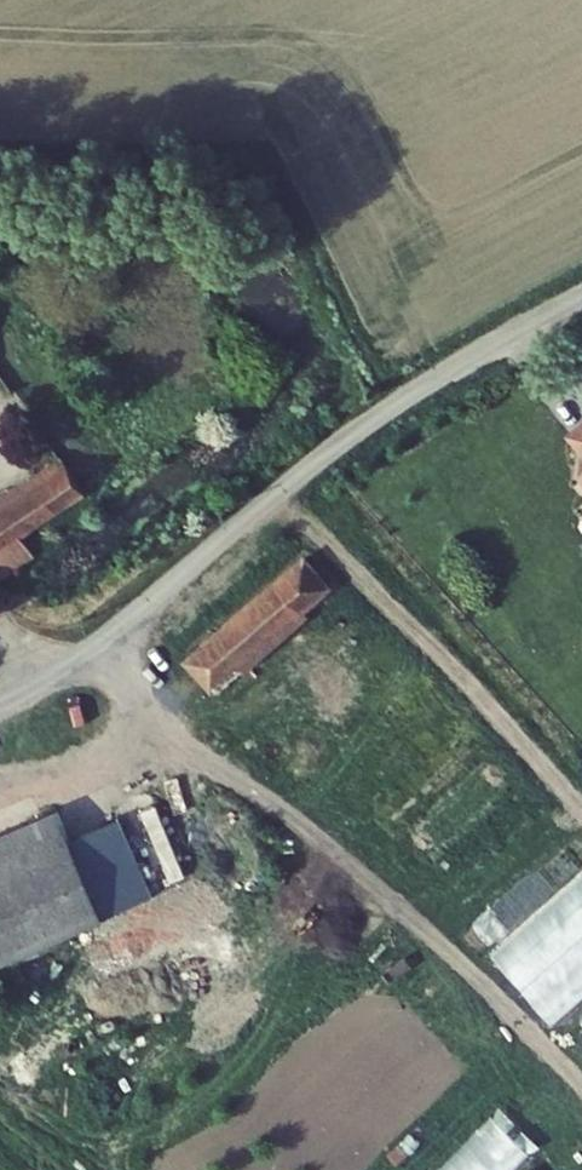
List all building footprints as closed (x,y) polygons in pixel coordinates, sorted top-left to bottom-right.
[(568,442),(581,461),(581,431),(568,442)] [(0,494),(0,516),(5,524),(25,559),(71,532),(58,507),(123,469),(102,433),(0,494)] [(0,526),(0,580),(4,586),(12,600),(41,586),(25,559),(5,524),(0,526)] [(304,562),(183,665),(208,694),(329,591),(304,562)] [(151,902),(117,822),(64,844),(50,810),(0,831),(0,965),(151,902)]
